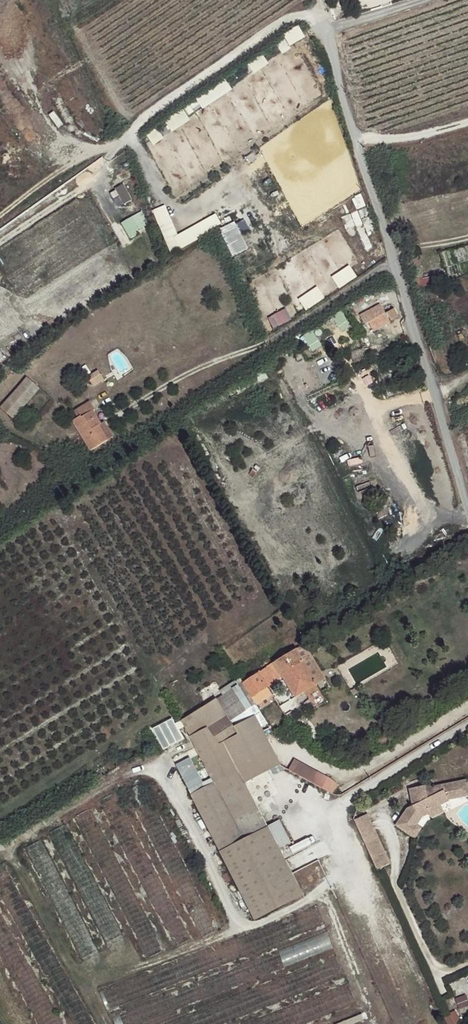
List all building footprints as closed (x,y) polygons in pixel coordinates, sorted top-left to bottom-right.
[(301,25),(285,32),(291,44),(306,37),(301,25)] [(173,130),(191,118),(183,107),(166,119),(173,130)] [(125,182),(116,187),(124,203),(133,198),(125,182)] [(122,220),(129,235),(150,226),(143,211),(122,220)] [(350,264),(333,276),(341,287),(358,275),(350,264)] [(299,297),(307,309),(326,296),(319,285),(299,297)] [(365,315),(369,322),(382,315),(378,307),(365,315)] [(288,308),(270,315),(274,326),(292,320),(288,308)] [(385,312),(390,321),(397,316),(393,308),(385,312)] [(333,315),(343,330),(353,324),(342,309),(333,315)] [(382,315),(369,322),(374,330),(390,321),(385,312),(382,315)] [(314,350),(323,345),(313,329),(304,334),(314,350)] [(93,386),(104,379),(98,370),(87,377),(93,386)] [(27,377),(1,408),(13,418),(40,388),(27,377)] [(99,425),(101,424),(93,410),(95,409),(90,400),(73,411),(78,418),(73,420),(91,450),(107,440),(99,425)] [(104,422),(101,424),(99,425),(107,440),(113,436),(104,422)] [(369,473),(354,474),(355,493),(370,491),(369,473)] [(277,615),(265,624),(269,628),(271,626),(275,631),(280,627),(276,623),(280,620),(277,615)] [(249,616),(245,620),(255,630),(259,626),(249,616)] [(296,651),(316,685),(325,680),(326,679),(305,646),(296,651)] [(295,698),(316,685),(296,651),(242,684),(256,705),(272,695),(267,687),(282,678),(295,698)] [(216,699),(180,721),(192,739),(196,747),(214,775),(265,742),(261,733),(259,729),(264,726),(266,725),(267,725),(264,721),(257,712),(258,711),(254,706),(254,705),(242,684),(241,684),(238,679),(236,680),(234,677),(227,682),(230,685),(227,687),(229,691),(223,694),(220,691),(213,695),(216,699)] [(321,693),(316,685),(295,698),(296,700),(300,706),(309,701),(314,709),(327,702),(321,693)] [(256,705),(260,711),(276,701),(272,695),(256,705)] [(179,729),(160,742),(166,751),(185,739),(179,729)] [(196,747),(173,759),(200,811),(227,866),(254,920),(302,896),(277,847),(289,841),(279,822),(267,828),(244,784),(278,767),(265,742),(214,775),(196,747)] [(319,789),(324,779),(292,762),(287,771),(319,789)] [(319,789),(331,795),(336,786),(324,779),(319,789)] [(460,799),(467,797),(467,782),(467,781),(457,783),(460,799)] [(406,809),(395,827),(415,839),(421,829),(416,826),(422,817),(429,815),(431,820),(443,813),(440,806),(448,802),(448,801),(460,799),(457,783),(432,788),(432,791),(426,793),(425,787),(408,790),(412,807),(406,809)] [(365,845),(376,840),(365,818),(354,823),(365,845)] [(365,845),(378,872),(391,866),(378,839),(376,840),(365,845)] [(329,931),(279,948),(285,964),(334,947),(329,931)] [(467,1005),(467,998),(467,994),(457,998),(461,1007),(467,1005)] [(462,1022),(457,1010),(445,1015),(449,1023),(457,1023),(462,1022)]
